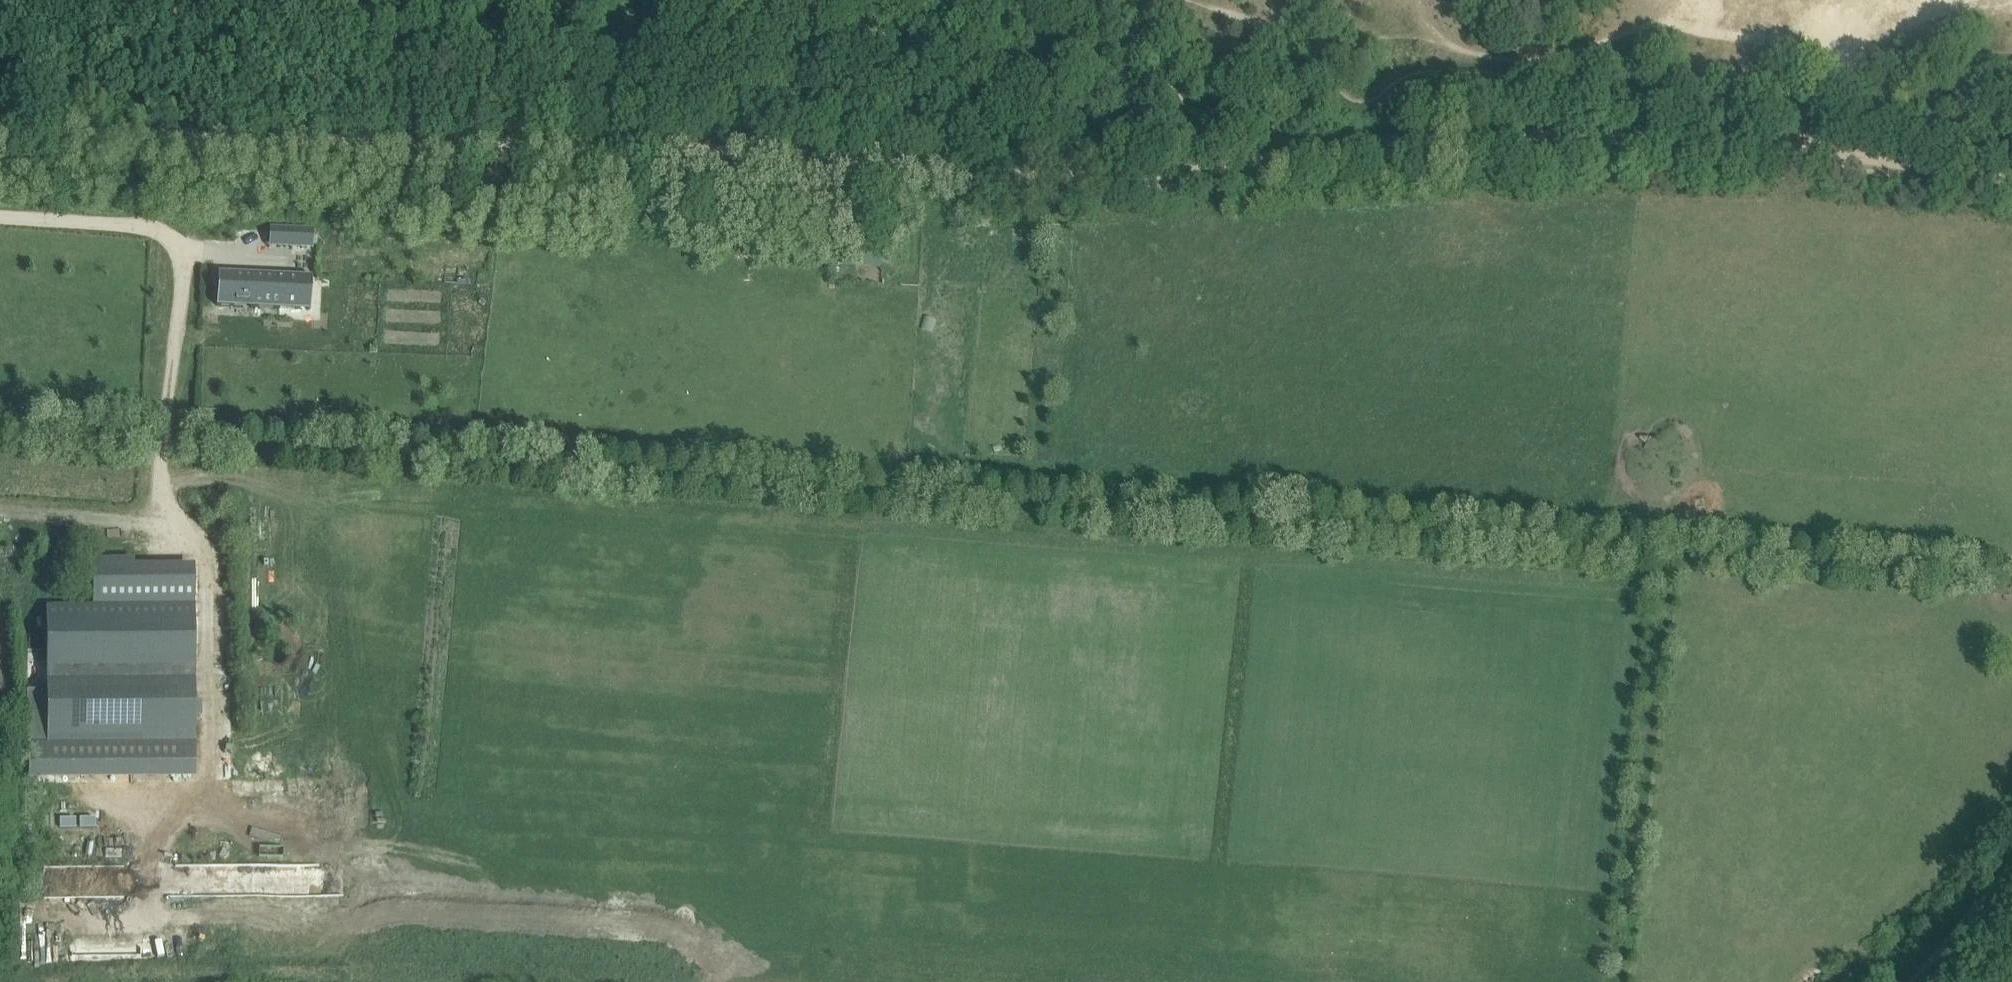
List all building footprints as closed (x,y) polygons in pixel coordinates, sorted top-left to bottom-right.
[(291,234),(290,250),(313,251),(313,235),(291,234)] [(216,306),(300,310),(301,276),(218,272),(216,306)] [(60,733),(66,679),(46,677),(40,731),(60,733)]
